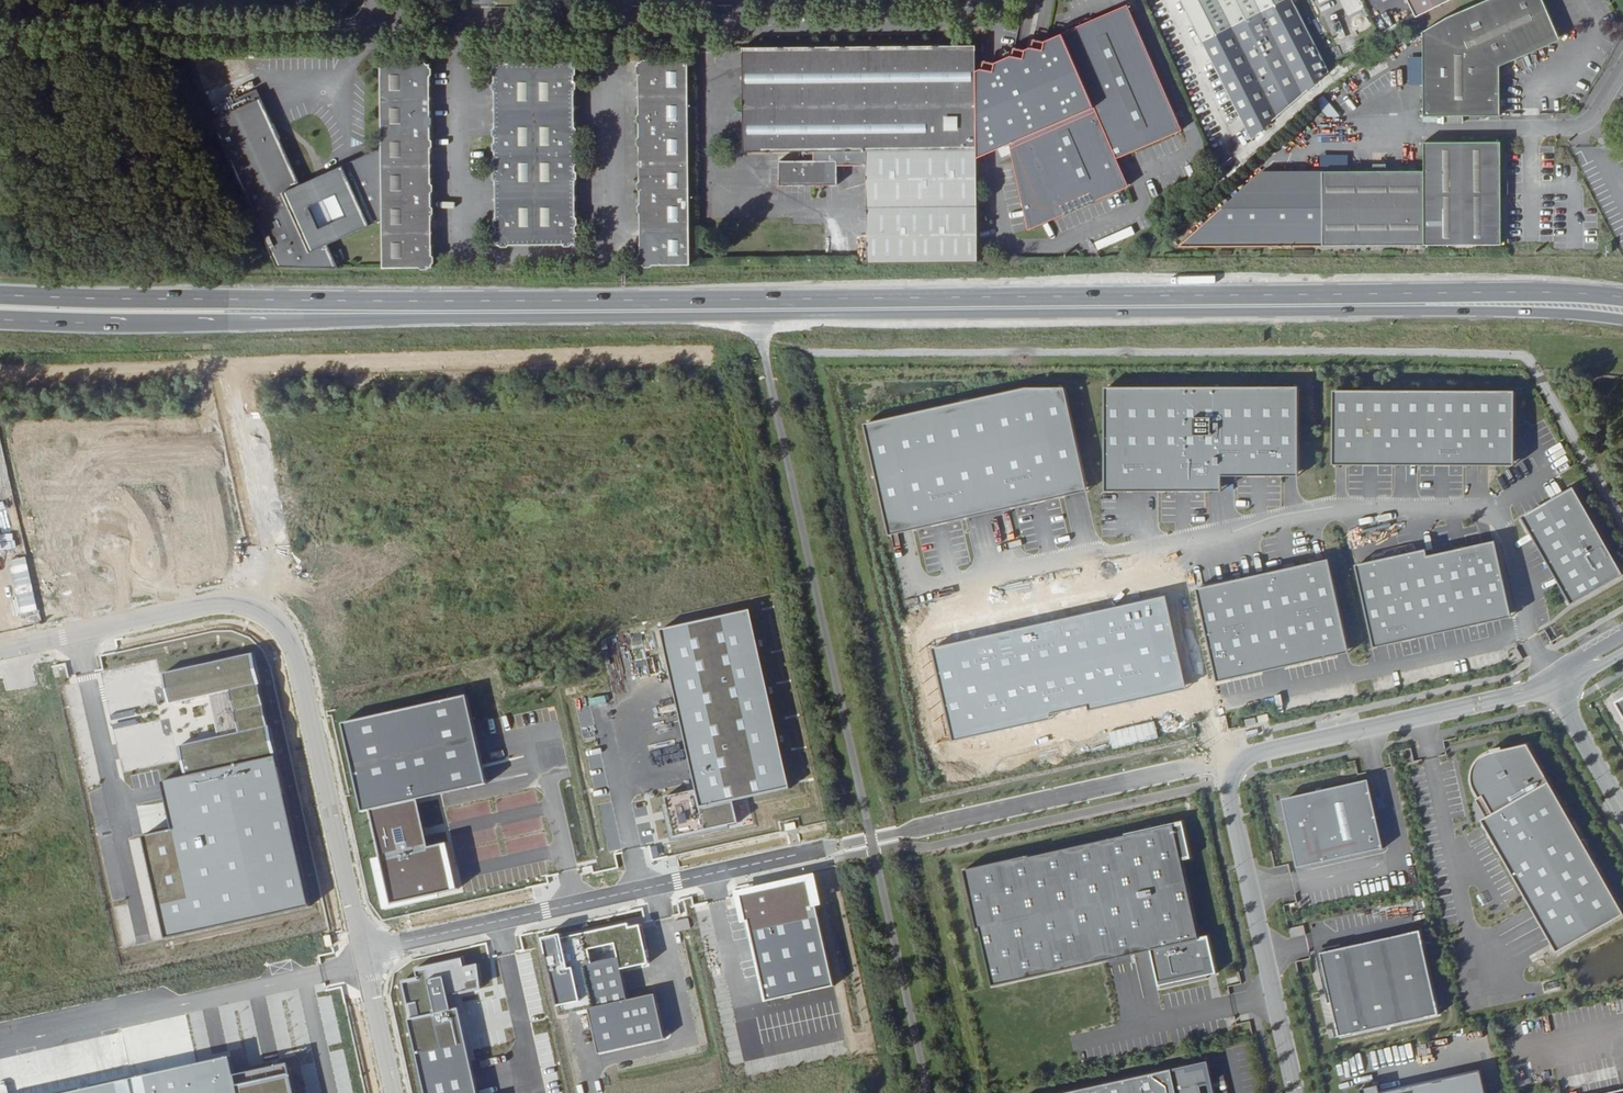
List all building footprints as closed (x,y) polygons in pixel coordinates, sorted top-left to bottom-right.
[(567,9),(585,9),(585,0),(567,0),(567,9)] [(1201,44),(1202,44),(1249,143),(1262,131),(1308,90),(1329,73),(1295,3),(1294,0),(1181,0),(1201,44)] [(1421,18),(1442,7),(1454,0),(1413,0),(1421,18)] [(1542,0),(1487,0),(1450,15),(1424,31),(1424,117),(1430,117),(1503,117),(1504,67),(1558,47),(1542,0)] [(1128,7),(1061,34),(1093,107),(1096,114),(1116,160),(1181,133),(1128,7)] [(1093,107),(1061,34),(1045,41),(1033,39),(1032,46),(1025,50),(1015,47),(1012,55),(995,61),(983,59),(982,68),(979,69),(980,154),(1093,107)] [(979,69),(979,45),(743,49),(744,152),(798,151),(797,161),(779,162),(778,187),(837,186),(836,169),(864,167),(866,264),(981,262),(980,154),(979,69)] [(569,63),(491,65),(494,247),(572,246),(569,63)] [(691,265),(688,63),(637,64),(641,266),(691,265)] [(376,67),(378,156),(379,246),(380,268),(432,268),(428,65),(376,67)] [(327,157),(327,166),(298,179),(260,95),(208,118),(276,268),(336,268),(329,248),(356,236),(361,246),(379,246),(378,156),(327,157)] [(1325,96),(1318,102),(1333,118),(1343,118),(1325,96)] [(1116,160),(1096,114),(1011,149),(1026,230),(1128,187),(1116,160)] [(1219,163),(1228,157),(1220,147),(1211,153),(1219,163)] [(1431,173),(1431,247),(1510,247),(1509,150),(1431,150),(1431,173)] [(1233,156),(1216,168),(1223,178),(1240,166),(1233,156)] [(1329,249),(1431,247),(1431,173),(1393,173),(1380,173),(1329,174),(1329,249)] [(1184,250),(1329,249),(1329,174),(1270,174),(1184,250)] [(866,423),(891,533),(1089,489),(1066,386),(1026,387),(866,423)] [(1300,390),(1108,390),(1108,488),(1231,488),(1231,479),(1300,479),(1300,390)] [(1514,393),(1333,393),(1333,462),(1514,462),(1514,393)] [(1573,490),(1522,519),(1570,604),(1621,575),(1573,490)] [(1424,552),(1356,567),(1374,647),(1510,615),(1494,544),(1425,559),(1424,552)] [(1329,557),(1191,588),(1211,682),(1349,651),(1329,557)] [(1185,689),(1165,596),(931,648),(951,740),(1050,719),(1048,712),(1088,704),(1090,710),(1185,689)] [(660,629),(696,789),(696,790),(665,797),(667,804),(663,805),(671,842),(753,824),(747,799),(791,789),(750,609),(660,629)] [(252,654),(165,674),(171,704),(231,690),(231,691),(235,711),(240,732),(240,733),(181,746),(188,774),(188,776),(163,781),(175,833),(172,833),(148,839),(160,894),(158,894),(167,937),(309,905),(252,654)] [(1613,703),(1622,720),(1622,697),(1613,703)] [(468,698),(344,726),(363,813),(374,811),(375,814),(394,903),(455,889),(446,849),(426,854),(416,805),(414,802),(487,786),(468,698)] [(1244,719),(1246,725),(1256,723),(1254,717),(1244,719)] [(1116,746),(1157,738),(1153,722),(1113,730),(1116,746)] [(1482,821),(1558,954),(1622,917),(1622,911),(1529,746),(1495,752),(1491,753),(1488,754),(1484,756),(1481,759),(1478,762),(1476,764),(1474,768),(1473,772),(1472,776),(1472,780),(1472,784),(1474,791),(1476,795),(1480,800),(1484,798),(1493,815),(1487,818),(1482,821)] [(1282,798),(1297,866),(1382,848),(1367,780),(1282,798)] [(1484,798),(1480,800),(1477,801),(1487,818),(1493,815),(1484,798)] [(1174,822),(1174,823),(1184,821),(1183,819),(1125,832),(1125,833),(1174,822)] [(1029,855),(963,870),(976,929),(979,929),(992,986),(1150,951),(1158,986),(1160,986),(1160,988),(1208,978),(1207,976),(1204,960),(1213,958),(1209,937),(1199,939),(1199,938),(1182,860),(1182,859),(1191,857),(1184,821),(1174,823),(1174,822),(1125,833),(1029,858),(1029,855)] [(806,881),(739,896),(744,922),(811,907),(806,881)] [(747,922),(765,1001),(832,986),(814,907),(747,922)] [(1290,928),(1291,936),(1303,935),(1302,926),(1290,928)] [(626,928),(584,937),(599,1003),(624,997),(617,966),(644,961),(638,930),(627,932),(626,928)] [(1419,933),(1319,956),(1338,1037),(1438,1014),(1419,933)] [(561,936),(544,939),(559,1006),(561,1014),(597,1006),(581,935),(562,939),(561,936)] [(1213,958),(1204,960),(1207,976),(1217,974),(1213,958)] [(474,1079),(459,1008),(452,1009),(449,996),(483,989),(479,965),(464,967),(463,959),(416,970),(417,979),(405,981),(410,1004),(417,1003),(419,1016),(410,1018),(419,1059),(426,1092),(477,1092),(474,1079)] [(655,994),(590,1009),(599,1052),(664,1038),(655,994)] [(63,1092),(296,1092),(289,1063),(235,1075),(231,1056),(63,1092)] [(1067,1092),(1213,1092),(1206,1062),(1067,1092)] [(1481,1071),(1384,1092),(1486,1092),(1481,1071)]
